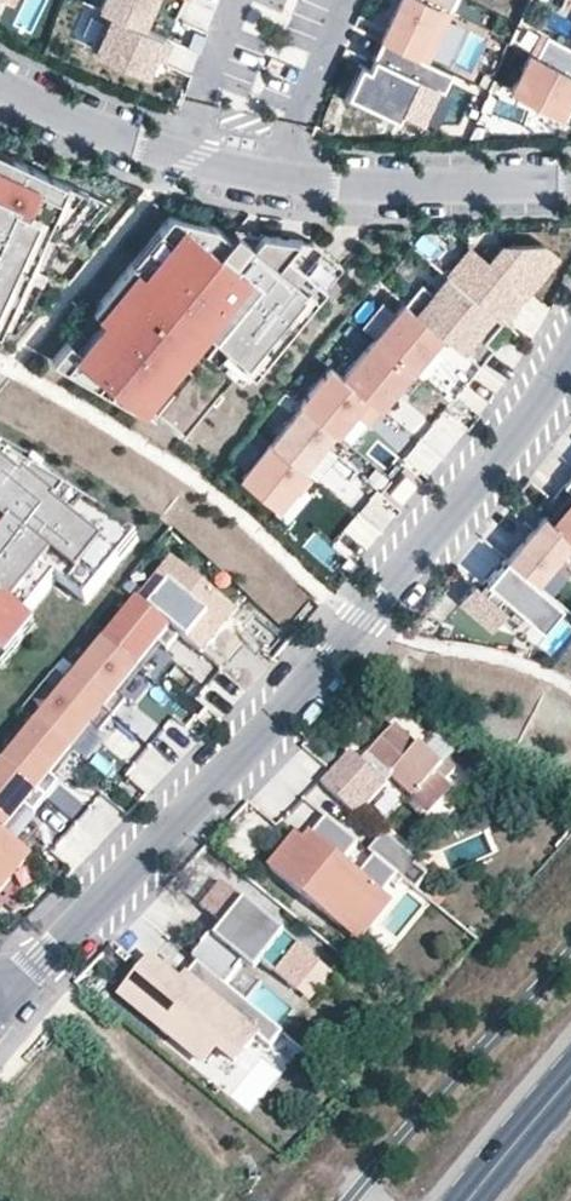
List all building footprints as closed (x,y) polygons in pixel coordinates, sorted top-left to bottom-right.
[(151,0),(101,0),(98,7),(139,26),(151,0)] [(380,38),(426,57),(452,0),(398,0),(380,38)] [(98,7),(87,2),(71,37),(146,71),(154,55),(162,59),(171,39),(139,26),(98,7)] [(547,34),(535,55),(530,52),(512,88),(560,113),(570,93),(570,47),(547,34)] [(426,57),(380,38),(370,62),(358,58),(344,92),(396,114),(411,78),(435,88),(445,65),(426,57)] [(11,174),(18,159),(0,150),(0,169),(11,174)] [(8,295),(39,227),(54,234),(59,236),(79,212),(94,219),(108,202),(18,159),(11,174),(0,169),(0,313),(8,295)] [(79,212),(59,236),(74,243),(94,219),(79,212)] [(252,373),(341,265),(312,240),(248,231),(243,236),(236,230),(229,237),(214,224),(170,214),(159,227),(172,238),(142,274),(129,263),(91,309),(104,319),(79,351),(66,340),(50,359),(135,408),(203,327),(225,345),(223,348),(252,373)] [(39,227),(8,295),(23,301),(54,234),(39,227)] [(446,273),(452,278),(495,314),(500,317),(513,301),(513,298),(525,284),(527,285),(556,251),(542,240),(498,240),(483,258),(466,244),(444,271),(446,273)] [(437,296),(452,278),(446,273),(432,291),(437,296)] [(405,302),(441,332),(479,363),(492,346),(484,340),(478,334),(495,314),(452,278),(437,296),(421,282),(405,302)] [(405,302),(374,340),(410,369),(441,332),(405,302)] [(500,317),(495,314),(478,334),(484,340),(502,319),(500,317)] [(374,340),(343,377),(379,406),(410,369),(374,340)] [(331,367),(301,405),(332,431),(335,433),(353,412),(367,423),(380,407),(379,406),(343,377),(331,367)] [(402,400),(392,414),(415,431),(426,417),(402,400)] [(302,469),(332,431),(301,405),(271,443),(302,469)] [(414,453),(440,466),(462,421),(436,408),(414,453)] [(300,486),(310,475),(302,469),(271,443),(268,441),(243,473),(279,502),(295,482),(300,486)] [(94,529),(103,519),(35,463),(33,466),(9,446),(0,456),(24,477),(28,472),(94,529)] [(24,618),(56,580),(84,603),(110,573),(100,564),(126,533),(103,519),(94,529),(28,472),(24,477),(0,456),(0,615),(8,605),(24,618)] [(404,474),(389,492),(400,501),(415,483),(404,474)] [(335,533),(360,556),(400,513),(376,490),(335,533)] [(551,521),(570,498),(570,490),(547,518),(551,521)] [(551,521),(569,536),(570,538),(570,498),(551,521)] [(533,579),(569,536),(551,521),(547,518),(543,514),(507,557),(533,579)] [(100,564),(110,573),(136,540),(126,533),(100,564)] [(533,579),(507,557),(505,556),(486,579),(492,584),(483,593),(478,588),(472,584),(459,600),(490,626),(504,609),(496,603),(504,593),(534,618),(553,596),(533,579)] [(173,561),(138,603),(179,638),(202,657),(237,615),(173,561)] [(478,588),(483,593),(492,584),(486,579),(478,588)] [(138,603),(106,643),(138,670),(159,645),(163,648),(168,652),(179,638),(138,603)] [(24,618),(8,605),(0,615),(0,623),(13,633),(0,649),(0,669),(34,627),(24,618)] [(13,633),(0,623),(0,649),(13,633)] [(106,643),(73,684),(114,718),(126,703),(122,699),(117,695),(138,670),(106,643)] [(138,670),(142,674),(163,648),(159,645),(138,670)] [(117,695),(122,699),(142,674),(138,670),(117,695)] [(73,684),(38,725),(71,752),(92,726),(96,730),(100,734),(114,718),(73,684)] [(5,765),(46,799),(59,784),(55,781),(51,777),(71,752),(38,725),(5,765)] [(92,726),(71,752),(76,756),(96,730),(92,726)] [(393,781),(414,801),(437,775),(445,783),(456,772),(448,763),(443,768),(420,747),(418,749),(396,728),(368,757),(373,762),(367,768),(352,754),(322,786),(357,819),(393,781)] [(76,756),(71,752),(51,777),(55,781),(76,756)] [(5,765),(0,772),(0,830),(4,833),(25,808),(30,812),(33,815),(46,799),(5,765)] [(30,812),(25,808),(4,833),(9,837),(30,812)] [(384,895),(399,877),(376,858),(365,871),(349,858),(359,844),(328,819),(313,838),(320,843),(314,850),(307,844),(299,837),(271,871),(343,929),(376,888),(384,895)] [(4,833),(0,830),(0,892),(30,855),(9,837),(4,833)] [(320,843),(313,838),(307,844),(314,850),(320,843)] [(390,839),(375,857),(376,858),(399,877),(421,895),(433,880),(421,870),(424,867),(390,839)] [(210,935),(192,957),(198,962),(225,985),(250,954),(295,991),(318,963),(220,883),(200,908),(223,928),(214,938),(210,935)] [(376,888),(343,929),(358,941),(391,901),(384,895),(376,888)] [(225,985),(198,962),(185,978),(190,982),(185,987),(151,959),(122,995),(168,1033),(181,1017),(217,1047),(235,1061),(256,1035),(272,1048),(284,1033),(225,985)] [(204,1063),(217,1047),(181,1017),(168,1033),(204,1063)]
